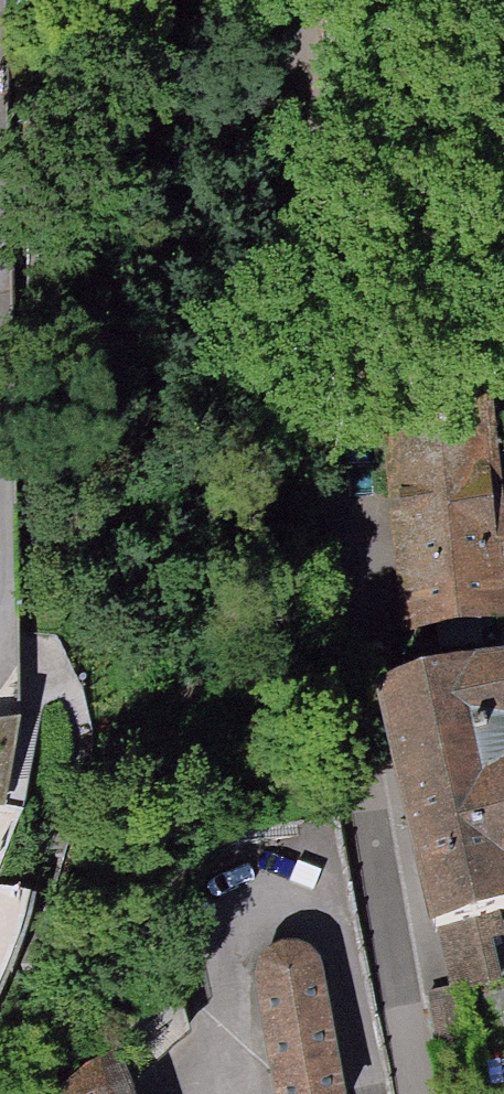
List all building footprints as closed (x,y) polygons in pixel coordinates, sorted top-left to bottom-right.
[(384,398),(413,631),(503,617),(503,593),(480,386),(384,398)] [(503,766),(503,660),(501,645),(376,673),(402,789),(503,766)] [(402,789),(430,917),(435,917),(485,905),(503,901),(503,766),(402,789)] [(502,976),(485,905),(435,917),(453,988),(463,985),(502,976)] [(275,1093),(344,1093),(323,964),(308,946),(284,943),(266,953),(255,976),(270,1067),(275,1093)] [(453,988),(427,993),(438,1048),(475,1041),(463,985),(453,988)] [(61,1093),(135,1093),(122,1053),(61,1093)]
